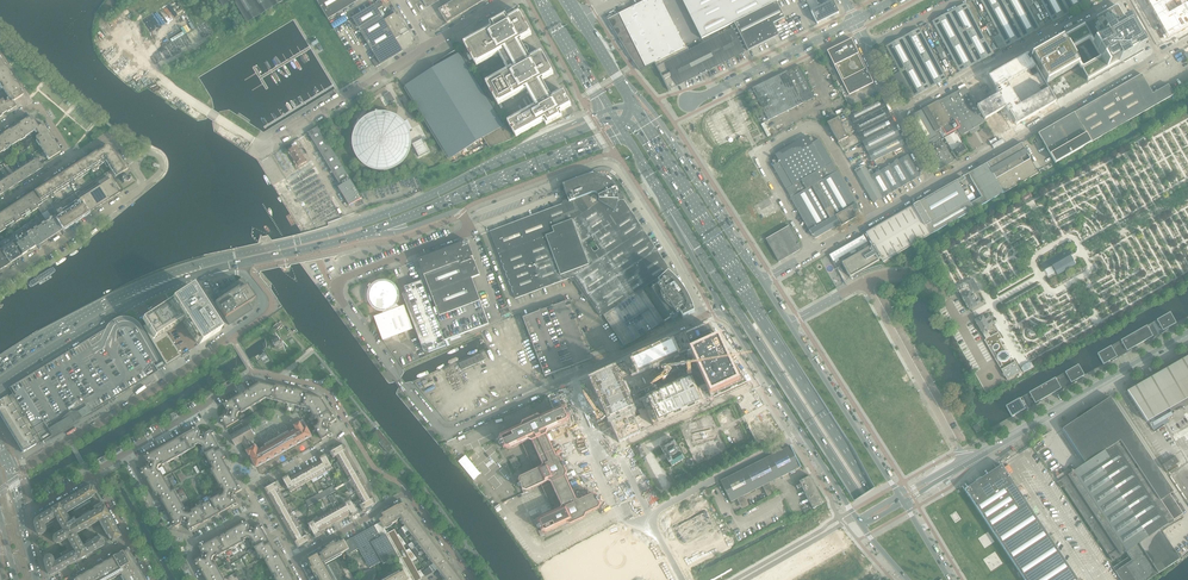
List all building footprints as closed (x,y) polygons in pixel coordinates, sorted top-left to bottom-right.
[(284,0),(233,0),(247,22),(284,0)] [(328,19),(359,0),(317,0),(328,19)] [(432,25),(472,0),(417,0),(432,25)] [(607,19),(627,53),(636,48),(641,46),(643,51),(678,34),(661,0),(646,0),(619,13),(607,19)] [(701,39),(734,23),(777,1),(780,0),(682,0),(701,39)] [(838,13),(832,1),(832,0),(816,0),(819,7),(811,12),(817,24),(838,13)] [(985,9),(1001,0),(980,0),(985,9)] [(1024,0),(1001,0),(985,9),(992,21),(1009,12),(1026,3),(1024,0)] [(1086,4),(1084,0),(1040,0),(1052,22),(1069,13),(1086,4)] [(1166,39),(1187,27),(1187,0),(1144,0),(1166,39)] [(359,29),(381,16),(377,9),(382,6),(379,1),(374,4),(352,18),(359,29)] [(779,35),(773,24),(785,18),(777,1),(734,23),(735,24),(731,26),(732,29),(741,47),(743,46),(745,45),(748,51),(751,49),(754,48),(777,36),(779,35)] [(963,37),(979,28),(966,3),(949,12),(963,37)] [(1026,3),(1009,12),(1023,38),(1040,29),(1026,3)] [(1062,37),(1031,54),(1046,81),(1056,100),(1087,83),(1102,75),(1107,72),(1122,63),(1124,64),(1143,52),(1144,51),(1127,23),(1117,6),(1116,5),(1097,16),(1096,18),(1081,26),(1062,37)] [(963,37),(949,12),(932,21),(946,47),(963,37)] [(1023,38),(1009,12),(992,21),(992,22),(999,34),(1006,47),(1023,38)] [(464,43),(514,134),(570,107),(517,13),(464,43)] [(401,36),(409,31),(407,28),(398,14),(396,15),(398,17),(392,21),(389,17),(387,18),(384,20),(381,16),(359,29),(376,58),(372,61),(374,63),(376,67),(380,64),(403,51),(396,39),(401,36)] [(334,29),(347,21),(344,15),(330,23),(334,29)] [(992,22),(986,25),(992,37),(999,34),(992,22)] [(916,63),(933,54),(920,28),(903,37),(916,63)] [(976,63),(993,54),(979,28),(963,37),(976,63)] [(685,47),(654,63),(668,90),(677,86),(700,74),(700,75),(703,73),(707,72),(706,71),(734,58),(743,53),(744,53),(741,47),(732,29),(689,51),(687,47),(685,47)] [(636,48),(627,53),(639,70),(646,67),(654,63),(685,47),(678,34),(643,51),(641,46),(636,48)] [(999,34),(992,37),(1000,50),(1003,49),(1006,47),(999,34)] [(916,63),(903,37),(886,46),(899,72),(916,63)] [(976,63),(963,37),(946,47),(959,72),(976,63)] [(873,83),(859,54),(851,39),(827,51),(827,52),(834,66),(843,84),(849,95),(873,83)] [(435,69),(404,88),(447,159),(504,124),(461,53),(458,49),(432,64),(435,69)] [(930,88),(947,79),(933,54),(916,63),(930,88)] [(995,138),(1056,103),(1027,54),(967,88),(995,138)] [(8,70),(6,67),(5,67),(2,62),(0,63),(0,83),(2,85),(12,79),(9,74),(10,73),(8,70)] [(930,88),(916,63),(899,72),(893,75),(907,100),(913,97),(930,88)] [(814,97),(798,65),(786,71),(752,89),(748,90),(764,122),(768,121),(803,103),(814,97)] [(1091,142),(1174,95),(1168,85),(1153,94),(1141,74),(1074,113),(1086,134),(1091,142)] [(13,102),(23,95),(20,90),(20,89),(16,83),(15,83),(12,79),(2,85),(3,88),(10,99),(10,100),(11,100),(13,102)] [(3,88),(2,85),(0,83),(0,101),(3,99),(5,102),(10,99),(3,88)] [(977,126),(985,122),(984,120),(974,101),(972,99),(968,92),(965,87),(938,101),(951,123),(955,132),(959,137),(970,130),(971,132),(972,132),(973,131),(975,130),(976,129),(977,129),(978,128),(977,126)] [(389,104),(394,101),(389,92),(384,95),(389,104)] [(858,133),(890,117),(885,107),(881,97),(852,112),(848,113),(853,123),(858,133)] [(13,102),(11,100),(10,100),(10,99),(5,102),(3,99),(0,101),(0,107),(4,113),(9,110),(9,111),(16,107),(13,102)] [(951,123),(938,101),(923,110),(936,132),(938,136),(940,140),(944,138),(947,136),(955,132),(951,123)] [(953,162),(940,140),(938,136),(936,132),(923,110),(911,116),(910,121),(922,145),(933,167),(934,168),(939,170),(940,169),(941,169),(953,162)] [(1086,134),(1074,113),(1038,133),(1050,155),(1055,163),(1091,142),(1086,134)] [(385,170),(391,168),(396,166),(401,162),(405,158),(408,153),(410,147),(410,142),(409,136),(408,130),(405,125),(401,121),(396,117),(390,115),(385,114),(379,114),(373,115),(368,118),(363,121),(359,125),(356,130),(354,136),(354,142),(354,148),(356,153),(359,158),(363,163),(368,166),(373,168),(379,170),(385,170)] [(36,130),(35,129),(38,127),(31,117),(28,118),(29,120),(27,121),(25,119),(19,123),(20,125),(18,126),(17,126),(15,127),(22,138),(24,136),(25,137),(36,130)] [(863,142),(895,126),(890,117),(858,133),(863,142)] [(849,143),(846,138),(848,138),(838,118),(827,123),(833,133),(838,142),(841,147),(849,143)] [(49,135),(48,133),(47,133),(46,131),(47,130),(43,124),(38,127),(35,129),(36,130),(39,135),(35,137),(38,142),(49,135)] [(895,126),(863,142),(868,152),(872,161),(874,161),(883,156),(893,151),(903,146),(905,145),(900,136),(895,126)] [(22,138),(15,127),(12,129),(13,130),(11,132),(9,129),(3,134),(4,135),(1,137),(1,136),(0,137),(0,140),(5,148),(8,147),(22,138)] [(350,180),(318,127),(308,133),(340,186),(350,180)] [(963,145),(959,137),(955,132),(947,136),(944,138),(952,151),(957,159),(959,158),(968,153),(966,151),(966,150),(967,149),(966,146),(964,147),(963,145)] [(43,151),(55,143),(53,140),(51,141),(50,139),(51,138),(49,135),(38,142),(38,143),(43,151)] [(859,209),(856,204),(837,172),(836,170),(833,167),(831,164),(832,163),(819,140),(819,139),(814,142),(811,137),(809,139),(808,139),(807,136),(775,154),(775,155),(776,155),(777,156),(776,157),(774,158),(775,160),(772,161),(774,165),(772,166),(786,189),(786,190),(787,189),(791,196),(790,197),(791,198),(791,199),(809,229),(809,230),(813,236),(813,235),(814,236),(815,238),(835,227),(836,229),(840,226),(839,225),(840,224),(841,226),(843,225),(855,218),(857,217),(856,216),(859,214),(857,210),(859,209)] [(422,139),(413,144),(419,156),(428,151),(422,139)] [(60,152),(58,149),(57,150),(56,147),(58,146),(55,143),(43,151),(47,157),(48,156),(49,158),(48,159),(48,160),(60,152)] [(1025,150),(1021,143),(987,163),(990,169),(993,175),(996,179),(1004,193),(1038,173),(1030,160),(1028,155),(1025,150)] [(123,167),(114,152),(110,147),(109,146),(108,145),(107,145),(105,145),(104,146),(103,147),(103,149),(99,151),(100,152),(97,153),(96,151),(95,152),(102,162),(102,163),(105,162),(110,169),(110,170),(107,172),(115,185),(118,183),(114,178),(127,169),(128,168),(128,167),(127,166),(126,166),(125,166),(123,167)] [(302,154),(297,145),(288,151),(293,159),(302,154)] [(102,162),(95,152),(90,155),(91,156),(81,162),(81,161),(75,165),(82,175),(90,169),(91,171),(92,172),(93,172),(94,172),(95,171),(95,170),(94,169),(93,167),(102,162)] [(307,162),(302,154),(293,159),(298,167),(307,162)] [(911,181),(920,176),(908,155),(899,160),(898,161),(890,165),(902,186),(911,181)] [(41,164),(39,162),(36,157),(31,160),(38,170),(43,167),(41,164)] [(38,170),(31,160),(27,163),(33,173),(38,170)] [(33,173),(27,163),(22,166),(29,176),(33,173)] [(990,169),(987,163),(970,172),(969,176),(981,197),(970,204),(974,210),(1004,193),(996,179),(993,175),(990,169)] [(82,175),(75,165),(70,168),(70,170),(61,176),(60,175),(54,178),(61,188),(70,183),(71,185),(72,185),(73,185),(74,184),(74,183),(73,181),(82,175)] [(883,197),(871,176),(864,165),(854,170),(873,203),(883,197)] [(902,186),(890,165),(889,166),(880,171),(892,192),(902,186)] [(29,176),(22,166),(18,169),(25,179),(29,176)] [(25,179),(18,169),(13,172),(20,182),(25,179)] [(892,192),(880,171),(871,176),(883,197),(892,192)] [(20,182),(13,172),(9,175),(15,185),(20,182)] [(616,190),(616,188),(613,184),(609,181),(610,179),(609,178),(608,177),(607,179),(603,177),(598,175),(597,175),(596,175),(592,175),(591,175),(591,174),(588,175),(587,176),(585,176),(563,185),(568,198),(569,202),(589,194),(590,196),(587,197),(587,199),(588,201),(589,202),(590,204),(592,205),(593,205),(595,205),(597,204),(598,203),(599,203),(599,202),(600,200),(601,199),(618,200),(618,194),(617,192),(616,190)] [(15,185),(9,175),(4,178),(11,188),(15,185)] [(88,213),(119,193),(115,186),(113,187),(107,177),(97,184),(97,185),(77,197),(79,199),(81,203),(88,213)] [(970,204),(958,183),(964,180),(962,177),(957,180),(918,202),(913,206),(925,227),(930,235),(974,210),(970,204)] [(4,178),(0,180),(0,181),(6,191),(11,188),(4,178)] [(61,188),(54,178),(49,181),(50,183),(45,186),(44,185),(34,191),(41,202),(36,205),(38,208),(42,215),(47,211),(50,209),(51,208),(52,207),(51,206),(46,198),(49,196),(51,197),(51,198),(52,198),(53,198),(54,197),(54,196),(53,194),(61,188)] [(350,180),(340,186),(338,187),(349,206),(362,198),(359,194),(350,180)] [(41,202),(34,191),(18,202),(25,213),(30,209),(32,212),(38,208),(36,205),(41,202)] [(1029,192),(1021,197),(1022,200),(1023,201),(1026,200),(1026,199),(1028,198),(1029,198),(1032,196),(1031,195),(1029,192)] [(587,300),(589,299),(600,316),(670,270),(648,237),(647,235),(624,200),(618,200),(601,199),(600,200),(599,202),(599,203),(598,203),(597,204),(595,205),(593,205),(592,205),(590,204),(589,202),(588,201),(587,199),(587,197),(590,196),(589,194),(569,202),(543,211),(508,225),(490,231),(515,299),(574,277),(582,289),(580,290),(582,294),(582,295),(582,296),(582,297),(583,297),(584,296),(587,300)] [(88,213),(81,203),(79,199),(64,209),(64,210),(61,211),(60,211),(59,211),(58,212),(58,213),(60,217),(57,218),(64,229),(88,213)] [(20,216),(25,213),(18,202),(1,212),(8,223),(13,220),(16,223),(22,219),(20,216)] [(883,262),(930,235),(925,227),(913,206),(866,233),(830,253),(828,254),(828,255),(836,268),(838,267),(839,266),(841,265),(842,264),(850,277),(858,273),(859,272),(881,259),(883,262)] [(64,229),(57,218),(56,219),(54,216),(52,218),(50,215),(47,211),(42,215),(43,216),(41,217),(42,219),(45,222),(43,223),(42,222),(40,223),(40,224),(38,226),(46,239),(64,229)] [(8,223),(1,212),(0,213),(0,233),(5,229),(3,226),(8,223)] [(46,239),(38,226),(36,227),(35,226),(33,228),(30,223),(22,227),(35,247),(46,239)] [(800,245),(797,239),(789,226),(766,239),(778,261),(779,262),(779,261),(792,253),(793,254),(798,251),(799,250),(800,249),(800,248),(800,246),(800,245)] [(35,247),(22,227),(14,232),(8,236),(12,243),(20,256),(35,247)] [(12,243),(8,236),(0,242),(0,248),(9,263),(20,256),(12,243)] [(481,302),(472,278),(480,275),(474,258),(467,241),(465,242),(451,248),(450,246),(426,255),(426,257),(420,259),(418,260),(424,277),(436,306),(432,308),(444,341),(489,324),(481,302)] [(0,248),(0,269),(9,263),(0,248)] [(1068,249),(1040,264),(1044,270),(1052,265),(1054,268),(1058,275),(1077,265),(1073,257),(1068,249)] [(924,258),(919,261),(923,268),(928,265),(924,258)] [(27,283),(30,287),(32,286),(34,289),(44,283),(42,280),(56,272),(52,267),(27,283)] [(1052,267),(1045,270),(1046,272),(1049,277),(1055,273),(1053,269),(1052,267)] [(658,283),(660,285),(658,288),(657,287),(651,291),(669,318),(672,322),(675,320),(678,318),(681,316),(682,319),(695,313),(693,310),(692,307),(691,304),(690,302),(689,299),(688,296),(686,293),(683,290),(681,286),(678,283),(675,280),(672,277),(668,274),(658,283)] [(248,303),(254,299),(246,286),(241,278),(216,295),(219,300),(214,303),(216,306),(219,310),(224,318),(229,325),(252,310),(248,303)] [(975,293),(980,291),(973,279),(968,281),(954,288),(957,292),(959,291),(962,296),(961,296),(969,310),(971,309),(976,306),(976,305),(980,302),(978,299),(975,293)] [(447,347),(444,341),(432,308),(422,281),(413,284),(405,288),(406,291),(404,293),(402,295),(424,352),(429,353),(447,347)] [(378,309),(383,310),(383,313),(400,307),(395,303),(396,302),(397,296),(397,291),(394,286),(389,283),(384,282),(378,283),(374,286),(371,290),(369,295),(369,297),(369,300),(370,300),(370,301),(373,306),(378,309)] [(154,338),(183,319),(199,344),(220,331),(191,287),(170,301),(142,319),(154,338)] [(664,321),(643,289),(603,315),(624,346),(635,341),(664,321)] [(539,312),(522,318),(544,377),(545,377),(557,373),(559,372),(562,371),(592,359),(591,356),(570,301),(539,312)] [(1168,328),(1175,323),(1169,313),(1151,323),(1158,335),(1168,329),(1168,328)] [(990,330),(988,327),(994,324),(988,315),(983,318),(982,316),(977,319),(976,319),(977,320),(975,320),(983,334),(986,339),(990,337),(987,331),(990,330)] [(106,329),(8,388),(12,394),(23,413),(41,442),(50,437),(60,431),(59,431),(79,419),(90,412),(103,404),(158,371),(155,367),(163,362),(148,338),(141,327),(140,325),(139,324),(138,323),(137,322),(136,321),(134,320),(133,319),(131,318),(128,318),(126,317),(124,317),(122,317),(120,318),(118,318),(115,319),(113,321),(111,322),(109,324),(107,326),(106,329)] [(1102,330),(1104,329),(1105,328),(1105,326),(1105,324),(1104,323),(1103,321),(1100,323),(1101,325),(1101,326),(1100,327),(1099,327),(1098,326),(1097,324),(1094,326),(1095,328),(1096,329),(1097,330),(1099,331),(1101,331),(1102,330)] [(1158,335),(1151,323),(1146,326),(1153,338),(1158,335)] [(613,369),(590,380),(591,383),(601,405),(614,432),(619,443),(630,439),(643,433),(655,427),(661,424),(703,405),(705,404),(707,403),(714,400),(725,395),(727,394),(730,392),(741,387),(746,385),(747,385),(721,345),(710,328),(708,325),(684,336),(678,339),(671,342),(632,360),(626,363),(621,365),(613,369)] [(1132,348),(1147,339),(1148,341),(1153,338),(1146,326),(1116,343),(1123,355),(1133,350),(1132,348)] [(986,339),(984,340),(988,347),(993,343),(995,341),(996,342),(1002,339),(998,332),(990,337),(986,339)] [(408,335),(391,342),(401,365),(408,362),(411,361),(411,360),(418,357),(408,335)] [(283,346),(284,343),(284,342),(282,339),(280,338),(279,338),(278,338),(278,337),(277,337),(277,338),(274,339),(273,340),(272,343),(272,344),(272,345),(274,347),(274,348),(275,348),(278,349),(279,349),(282,347),(283,347),(283,346)] [(993,343),(988,347),(1001,370),(1015,362),(1002,339),(996,342),(995,341),(993,343)] [(1123,355),(1116,343),(1097,354),(1101,361),(1103,364),(1111,360),(1112,361),(1123,355)] [(462,370),(485,360),(482,353),(459,363),(462,370)] [(1127,391),(1147,422),(1148,421),(1146,419),(1149,417),(1150,417),(1151,419),(1169,409),(1187,398),(1187,356),(1127,391)] [(1015,362),(1001,370),(1007,380),(1021,373),(1015,362)] [(1031,362),(1021,368),(1023,372),(1033,367),(1032,366),(1031,362)] [(1076,380),(1084,375),(1083,373),(1078,365),(1060,375),(1067,387),(1077,381),(1076,380)] [(1067,387),(1060,375),(1042,386),(1048,396),(1055,392),(1056,393),(1067,387)] [(272,400),(275,387),(265,384),(260,383),(249,390),(250,391),(248,392),(256,405),(266,398),(272,400)] [(288,404),(291,389),(289,388),(289,387),(278,385),(278,386),(276,385),(276,384),(275,387),(272,400),(288,404)] [(1040,400),(1048,396),(1042,386),(1024,396),(1031,408),(1041,402),(1040,400)] [(303,407),(306,394),(307,391),(306,391),(306,392),(304,392),(304,391),(294,388),(293,389),(291,389),(288,404),(303,407)] [(256,405),(248,392),(245,393),(245,392),(234,399),(241,411),(242,413),(247,410),(256,405)] [(0,402),(0,416),(5,424),(17,416),(23,413),(12,394),(6,398),(0,402)] [(328,409),(324,403),(321,398),(306,394),(303,407),(309,409),(310,410),(315,419),(317,418),(329,411),(328,411),(327,409),(328,409)] [(1031,408),(1024,396),(1006,406),(1008,410),(1011,416),(1019,412),(1020,414),(1031,408)] [(499,443),(499,444),(499,445),(500,446),(501,446),(502,446),(503,447),(504,449),(504,448),(505,448),(507,449),(507,450),(508,450),(509,449),(510,449),(522,443),(523,445),(522,445),(523,445),(526,453),(530,460),(529,461),(530,461),(533,468),(533,469),(534,469),(534,470),(520,477),(520,478),(519,480),(518,481),(519,482),(520,484),(519,484),(518,485),(518,486),(519,487),(520,487),(521,487),(522,489),(523,490),(524,490),(526,491),(526,492),(541,485),(542,486),(541,487),(542,487),(545,494),(545,495),(546,495),(549,502),(548,502),(549,503),(549,502),(549,503),(552,509),(552,510),(553,510),(553,512),(541,517),(539,518),(539,519),(538,522),(537,522),(539,525),(538,526),(537,526),(537,527),(537,528),(538,529),(539,529),(540,529),(542,532),(543,531),(545,532),(546,533),(548,532),(566,524),(570,524),(570,525),(585,518),(585,517),(585,515),(597,510),(599,508),(599,507),(600,505),(601,505),(599,501),(600,501),(601,501),(601,500),(601,499),(600,498),(599,498),(598,498),(596,495),(595,495),(593,495),(593,494),(591,494),(590,495),(578,500),(576,500),(574,494),(571,488),(568,480),(565,476),(566,473),(567,473),(567,472),(565,468),(565,467),(566,467),(564,463),(563,464),(563,463),(561,459),(560,458),(559,458),(557,458),(548,438),(546,433),(546,432),(551,430),(561,425),(569,422),(558,397),(549,400),(554,411),(541,417),(540,417),(538,416),(538,415),(523,422),(523,423),(523,424),(522,425),(503,434),(502,435),(501,435),(500,435),(501,436),(500,439),(499,439),(500,442),(500,443),(499,443)] [(1169,494),(1172,492),(1110,398),(1062,429),(1085,463),(1072,471),(1071,470),(1068,469),(1056,477),(1059,480),(1059,481),(1057,482),(1061,488),(1063,487),(1112,561),(1120,556),(1124,553),(1128,558),(1112,568),(1121,579),(1148,579),(1157,574),(1180,559),(1160,529),(1167,524),(1172,521),(1183,514),(1169,494)] [(237,417),(238,413),(241,411),(234,399),(228,402),(227,401),(225,402),(226,404),(224,405),(224,404),(223,404),(226,409),(226,410),(225,415),(219,419),(224,426),(225,425),(227,428),(239,421),(239,420),(237,417)] [(1149,417),(1146,419),(1148,421),(1154,432),(1164,425),(1168,423),(1166,419),(1172,415),(1169,409),(1151,419),(1150,417),(1149,417)] [(330,430),(331,423),(336,420),(332,413),(331,414),(329,411),(317,418),(319,421),(318,425),(314,427),(318,433),(322,440),(328,436),(329,437),(330,436),(330,435),(331,434),(332,435),(333,435),(330,430)] [(17,416),(5,424),(21,450),(23,453),(35,446),(41,442),(23,413),(17,416)] [(257,467),(298,444),(312,436),(303,420),(299,422),(300,423),(299,423),(295,425),(294,426),(296,429),(289,433),(289,432),(288,432),(285,434),(282,436),(279,438),(278,438),(276,440),(275,440),(272,441),(272,442),(272,441),(269,443),(268,443),(269,443),(265,445),(266,447),(259,451),(258,450),(259,450),(256,446),(255,445),(251,438),(251,437),(255,444),(259,442),(255,435),(249,425),(244,428),(242,423),(232,429),(235,433),(230,436),(236,446),(242,442),(247,451),(249,456),(250,456),(252,458),(252,459),(251,459),(251,460),(252,459),(253,462),(253,463),(254,464),(255,465),(256,467),(257,467)] [(981,430),(980,428),(977,424),(973,427),(976,433),(981,430)] [(216,441),(213,435),(214,434),(213,433),(212,433),(211,431),(212,431),(212,430),(206,433),(200,431),(197,426),(197,428),(195,429),(195,428),(193,429),(193,430),(187,433),(188,434),(187,434),(195,447),(196,447),(195,445),(198,444),(202,445),(203,448),(216,441)] [(377,430),(372,434),(377,441),(387,452),(390,446),(377,430)] [(195,447),(187,434),(186,435),(185,434),(171,442),(179,456),(195,447)] [(679,453),(674,445),(676,444),(673,439),(660,446),(661,449),(663,452),(664,453),(667,458),(668,460),(670,463),(671,465),(672,466),(675,464),(684,459),(680,452),(679,453)] [(225,457),(221,449),(217,443),(216,444),(215,442),(216,441),(203,448),(202,449),(211,465),(212,467),(213,468),(225,462),(224,460),(223,459),(225,457)] [(179,456),(171,442),(157,450),(158,451),(156,452),(155,451),(162,464),(163,466),(179,456)] [(336,456),(346,450),(347,450),(346,449),(345,449),(343,446),(344,445),(343,444),(342,445),(341,444),(335,448),(335,449),(330,452),(333,458),(336,456)] [(646,455),(640,444),(633,448),(639,458),(646,455)] [(769,483),(790,472),(791,474),(795,472),(795,470),(801,467),(796,457),(790,446),(720,481),(721,483),(731,502),(737,499),(742,509),(749,506),(744,496),(762,486),(767,496),(774,493),(769,483)] [(339,462),(349,456),(346,450),(336,456),(339,462)] [(159,466),(162,464),(155,451),(152,453),(152,452),(144,456),(147,461),(145,467),(140,470),(141,471),(142,470),(143,472),(142,473),(143,474),(144,474),(147,480),(159,472),(158,469),(159,466)] [(333,468),(330,462),(331,462),(328,455),(326,456),(325,454),(320,458),(321,461),(327,471),(333,468)] [(342,467),(352,461),(349,456),(339,462),(342,467)] [(465,456),(458,462),(473,480),(481,474),(465,456)] [(516,456),(509,460),(514,469),(521,466),(516,456)] [(1174,457),(1162,465),(1166,471),(1168,469),(1170,472),(1178,467),(1176,464),(1178,463),(1174,457)] [(327,471),(321,461),(316,464),(322,474),(327,471)] [(345,472),(355,466),(352,461),(342,467),(345,472)] [(234,478),(231,474),(225,462),(213,468),(210,470),(221,489),(223,488),(235,481),(235,480),(234,481),(233,479),(234,478)] [(322,474),(316,464),(311,467),(317,477),(322,474)] [(964,489),(967,493),(1012,561),(1024,579),(1078,579),(1001,465),(997,468),(965,489),(964,489)] [(361,477),(355,466),(345,472),(348,477),(353,474),(356,479),(361,477)] [(317,477),(311,467),(306,470),(311,480),(317,477)] [(311,480),(306,470),(300,473),(306,483),(311,480)] [(170,488),(166,480),(161,471),(159,472),(147,480),(153,491),(155,491),(156,494),(155,495),(156,496),(159,495),(159,496),(160,497),(172,491),(171,489),(170,488)] [(306,483),(300,473),(295,476),(301,486),(306,483)] [(364,482),(361,477),(356,479),(353,474),(348,477),(354,488),(364,482)] [(296,489),(296,488),(290,478),(288,475),(282,479),(283,480),(282,481),(286,487),(287,486),(290,492),(296,489)] [(301,486),(295,476),(290,478),(296,488),(301,486)] [(823,502),(815,487),(814,486),(816,485),(813,481),(813,482),(811,477),(810,476),(807,478),(804,479),(799,481),(801,484),(796,486),(798,489),(802,487),(813,509),(818,506),(824,503),(823,502)] [(235,499),(237,493),(242,490),(242,489),(240,490),(239,488),(240,488),(240,487),(239,486),(238,486),(235,481),(223,488),(224,491),(223,495),(220,496),(227,509),(230,507),(231,509),(238,504),(235,499)] [(278,488),(281,487),(278,481),(272,484),(272,483),(266,486),(266,488),(265,489),(268,494),(278,488)] [(357,493),(367,487),(364,482),(354,488),(351,489),(352,491),(355,489),(357,493)] [(63,513),(90,497),(94,495),(94,494),(96,493),(92,486),(90,485),(58,504),(50,509),(34,519),(33,522),(36,532),(38,534),(41,536),(43,535),(45,533),(45,530),(53,525),(66,518),(63,513)] [(360,498),(370,492),(367,487),(357,493),(360,498)] [(271,499),(281,494),(278,488),(268,494),(271,499)] [(185,509),(179,498),(178,495),(174,490),(172,491),(160,497),(161,499),(162,498),(164,502),(163,502),(171,517),(178,513),(184,510),(185,509)] [(363,503),(373,498),(370,492),(360,498),(363,503)] [(274,504),(284,499),(281,494),(271,499),(274,504)] [(227,509),(220,496),(219,495),(205,503),(213,517),(227,509)] [(328,497),(335,509),(337,508),(334,503),(336,502),(332,495),(328,497)] [(375,504),(377,503),(376,502),(375,503),(373,500),(374,499),(373,498),(363,503),(360,505),(363,511),(369,508),(369,509),(376,506),(375,504)] [(276,509),(287,503),(284,499),(274,504),(276,509)] [(359,511),(355,505),(354,506),(351,500),(345,503),(351,513),(351,514),(353,517),(359,514),(358,512),(359,511)] [(84,558),(84,557),(87,555),(104,545),(102,544),(104,543),(101,538),(99,539),(97,535),(84,543),(86,545),(82,547),(75,535),(100,521),(107,535),(106,535),(108,540),(110,539),(112,541),(120,536),(108,515),(109,515),(107,512),(105,514),(103,511),(105,510),(104,507),(101,503),(99,504),(92,508),(95,512),(70,526),(66,518),(53,525),(55,528),(54,529),(52,533),(53,536),(52,537),(52,540),(54,543),(56,544),(58,544),(60,546),(63,546),(65,545),(67,549),(52,557),(51,556),(48,555),(46,555),(44,557),(43,560),(46,571),(47,574),(50,575),(52,574),(78,560),(79,560),(81,558),(82,559),(84,558)] [(213,517),(205,503),(191,511),(192,512),(199,525),(213,517)] [(293,515),(287,503),(276,509),(280,515),(285,512),(288,517),(293,515)] [(351,513),(345,503),(340,506),(346,516),(351,514),(351,513)] [(409,513),(403,503),(394,508),(394,507),(391,509),(382,514),(384,517),(379,519),(381,522),(384,527),(392,522),(393,524),(398,521),(397,520),(401,518),(402,519),(409,513)] [(811,510),(809,508),(808,505),(802,508),(805,514),(811,510)] [(346,516),(340,506),(337,508),(335,509),(341,519),(346,516)] [(341,519),(335,509),(329,512),(335,522),(341,519)] [(199,525),(192,512),(189,514),(185,513),(184,510),(178,513),(171,517),(174,522),(173,523),(174,525),(175,524),(176,526),(175,527),(181,524),(187,526),(190,531),(197,527),(197,526),(199,525)] [(296,520),(293,515),(288,517),(285,512),(280,515),(286,526),(296,520)] [(335,522),(329,512),(324,515),(330,525),(335,522)] [(426,531),(420,523),(412,512),(412,513),(411,512),(409,513),(402,519),(405,523),(404,524),(405,526),(401,529),(398,531),(404,539),(407,536),(411,533),(412,535),(413,535),(416,538),(426,531)] [(330,525),(324,515),(319,518),(325,528),(330,525)] [(788,529),(792,535),(817,521),(813,515),(788,529)] [(325,528),(319,518),(313,521),(319,531),(320,531),(325,528)] [(265,534),(262,529),(263,528),(261,524),(256,527),(249,525),(246,520),(242,522),(243,523),(237,526),(244,539),(247,538),(251,539),(253,541),(265,534)] [(289,531),(299,526),(296,520),(286,526),(289,531)] [(319,531),(313,521),(308,524),(311,530),(310,530),(314,537),(315,536),(316,538),(321,534),(320,531),(319,531)] [(396,557),(398,556),(406,571),(405,572),(409,579),(416,579),(424,576),(420,570),(418,572),(412,562),(417,559),(409,549),(406,550),(403,546),(406,544),(398,534),(397,535),(394,530),(395,530),(395,529),(387,533),(384,527),(381,522),(352,538),(345,542),(349,549),(345,551),(347,554),(358,548),(370,568),(382,561),(383,564),(396,557)] [(245,541),(244,539),(237,526),(223,534),(231,549),(245,541)] [(292,537),(302,531),(299,526),(289,531),(292,537)] [(295,542),(305,536),(302,531),(292,537),(295,542)] [(437,546),(435,542),(432,539),(431,539),(426,531),(416,538),(419,542),(418,543),(419,545),(415,548),(412,550),(418,558),(421,555),(425,553),(426,554),(427,554),(430,557),(440,550),(437,546)] [(231,549),(223,534),(209,542),(216,555),(217,556),(231,549)] [(275,552),(270,543),(265,534),(253,541),(251,542),(261,559),(263,557),(264,559),(265,560),(276,554),(275,552)] [(306,543),(311,540),(308,534),(305,536),(295,542),(294,542),(298,548),(299,547),(300,548),(306,544),(306,543)] [(343,579),(333,561),(325,566),(322,562),(324,561),(325,562),(345,551),(349,549),(345,542),(344,540),(337,544),(335,542),(326,547),(327,549),(309,559),(313,567),(311,568),(316,578),(319,576),(321,579),(344,579),(343,579)] [(213,557),(216,555),(209,542),(203,545),(203,544),(199,547),(202,552),(200,558),(195,561),(199,568),(200,568),(201,570),(214,563),(212,560),(213,557)] [(788,579),(863,579),(870,576),(876,572),(850,543),(814,564),(788,579)] [(132,558),(128,551),(129,550),(128,548),(117,554),(121,562),(118,564),(121,569),(126,579),(129,578),(131,579),(145,579),(137,567),(134,563),(135,563),(132,558)] [(452,567),(448,561),(443,554),(442,554),(440,550),(430,557),(433,561),(432,562),(433,564),(429,567),(426,569),(423,572),(425,575),(426,576),(433,572),(438,569),(443,574),(444,576),(454,569),(452,567)] [(288,569),(284,561),(280,555),(279,555),(278,554),(279,553),(279,552),(276,554),(265,560),(274,577),(288,569)] [(104,576),(108,575),(111,579),(116,577),(115,577),(118,576),(114,569),(112,566),(116,563),(117,563),(118,564),(121,562),(117,554),(112,556),(108,559),(109,560),(107,561),(106,560),(104,562),(100,564),(95,567),(93,568),(91,570),(89,571),(89,570),(87,571),(82,574),(78,576),(75,578),(76,578),(73,579),(74,579),(106,579),(104,576)] [(722,574),(725,579),(747,567),(744,561),(722,574)] [(220,572),(215,562),(214,563),(201,570),(206,579),(222,579),(224,579),(220,572)] [(294,579),(288,569),(274,577),(276,579),(294,579)] [(375,578),(374,576),(376,576),(376,572),(376,569),(364,571),(364,572),(364,574),(364,576),(363,578),(361,579),(381,579),(375,578)] [(460,577),(454,569),(444,576),(446,579),(445,579),(463,579),(460,577)] [(405,572),(404,571),(401,573),(400,572),(396,574),(395,572),(382,579),(409,579),(405,572)]
